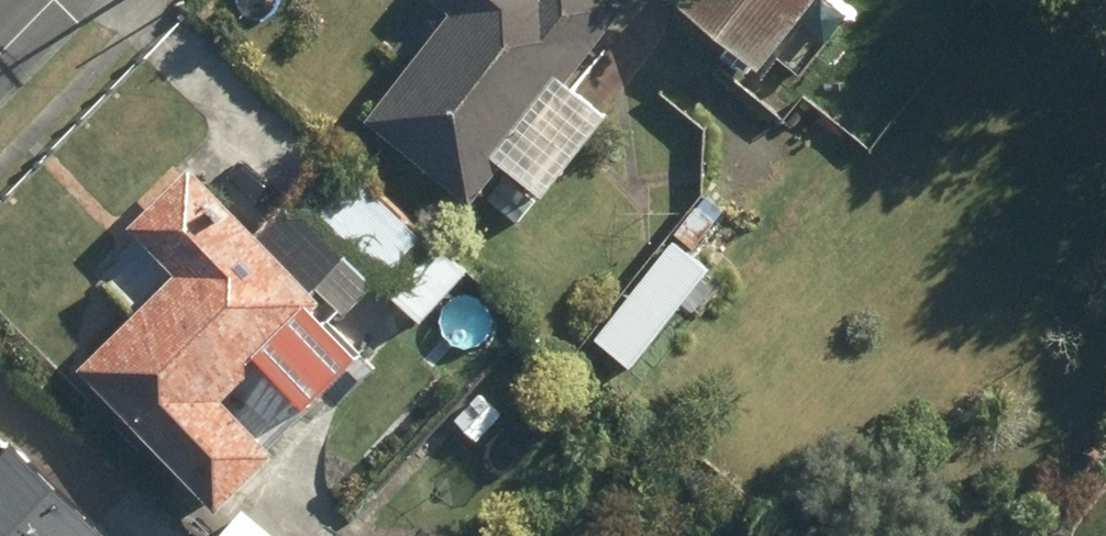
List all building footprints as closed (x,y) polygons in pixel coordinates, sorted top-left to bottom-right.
[(461,207),(498,163),(535,194),(599,116),(557,82),(617,8),(607,0),(424,0),(443,16),(356,121),(461,207)] [(667,8),(745,72),(805,0),(674,0),(667,8)] [(832,40),(862,63),(874,48),(845,25),(832,40)] [(830,66),(815,86),(831,99),(847,79),(830,66)] [(782,114),(750,151),(778,176),(810,138),(782,114)] [(70,374),(206,512),(265,455),(253,444),(277,354),(294,337),(305,348),(368,285),(408,325),(459,275),(357,171),(342,185),(321,164),(248,235),(177,164),(115,224),(168,277),(70,374)] [(483,199),(511,222),(528,201),(500,178),(483,199)] [(601,303),(573,342),(620,376),(649,338),(601,303)] [(90,533),(94,529),(4,445),(0,449),(0,535),(93,535),(90,533)] [(236,511),(214,535),(263,535),(236,511)]
